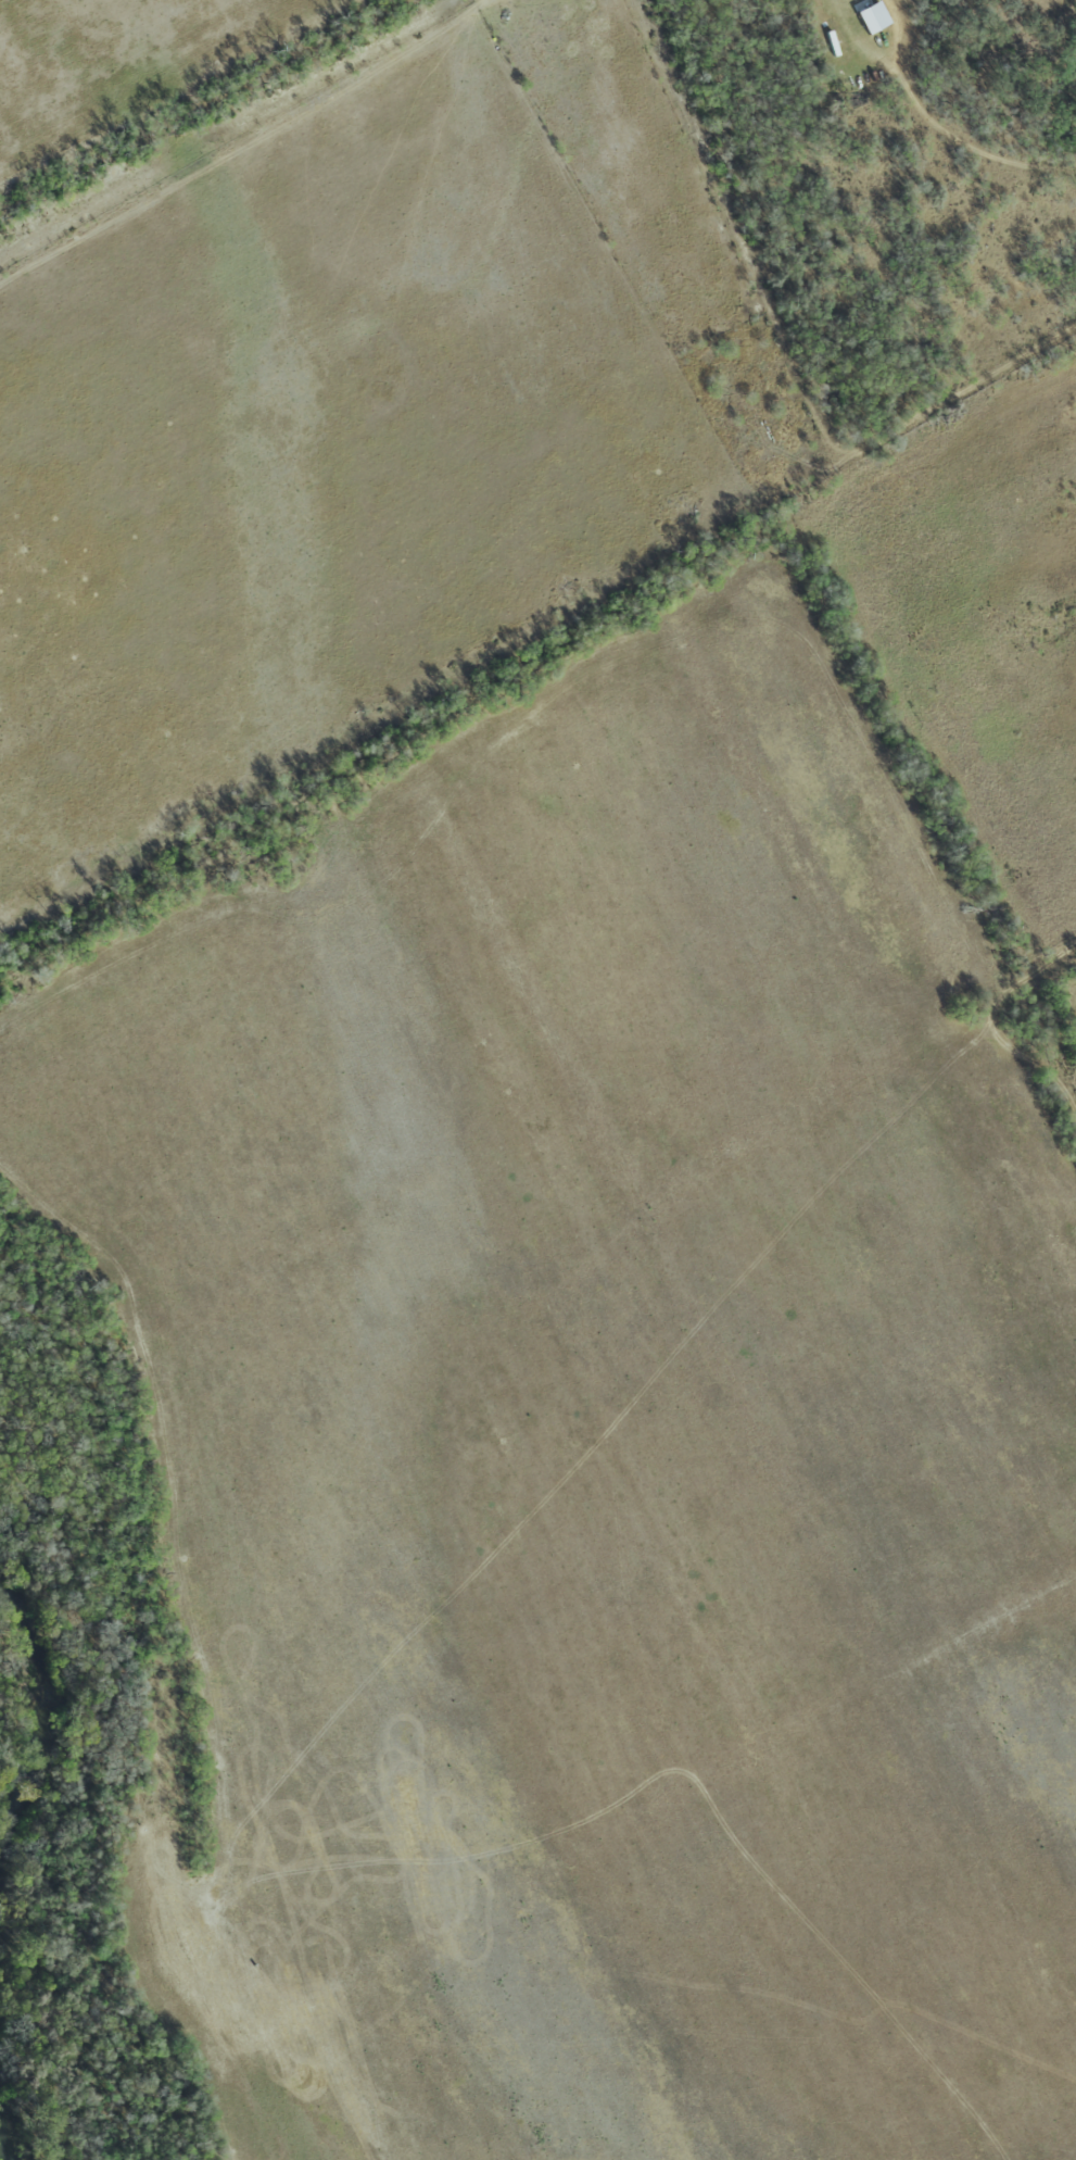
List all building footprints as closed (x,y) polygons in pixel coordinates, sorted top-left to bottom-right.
[(890,24),(879,1),(855,12),(866,35),(890,24)]
